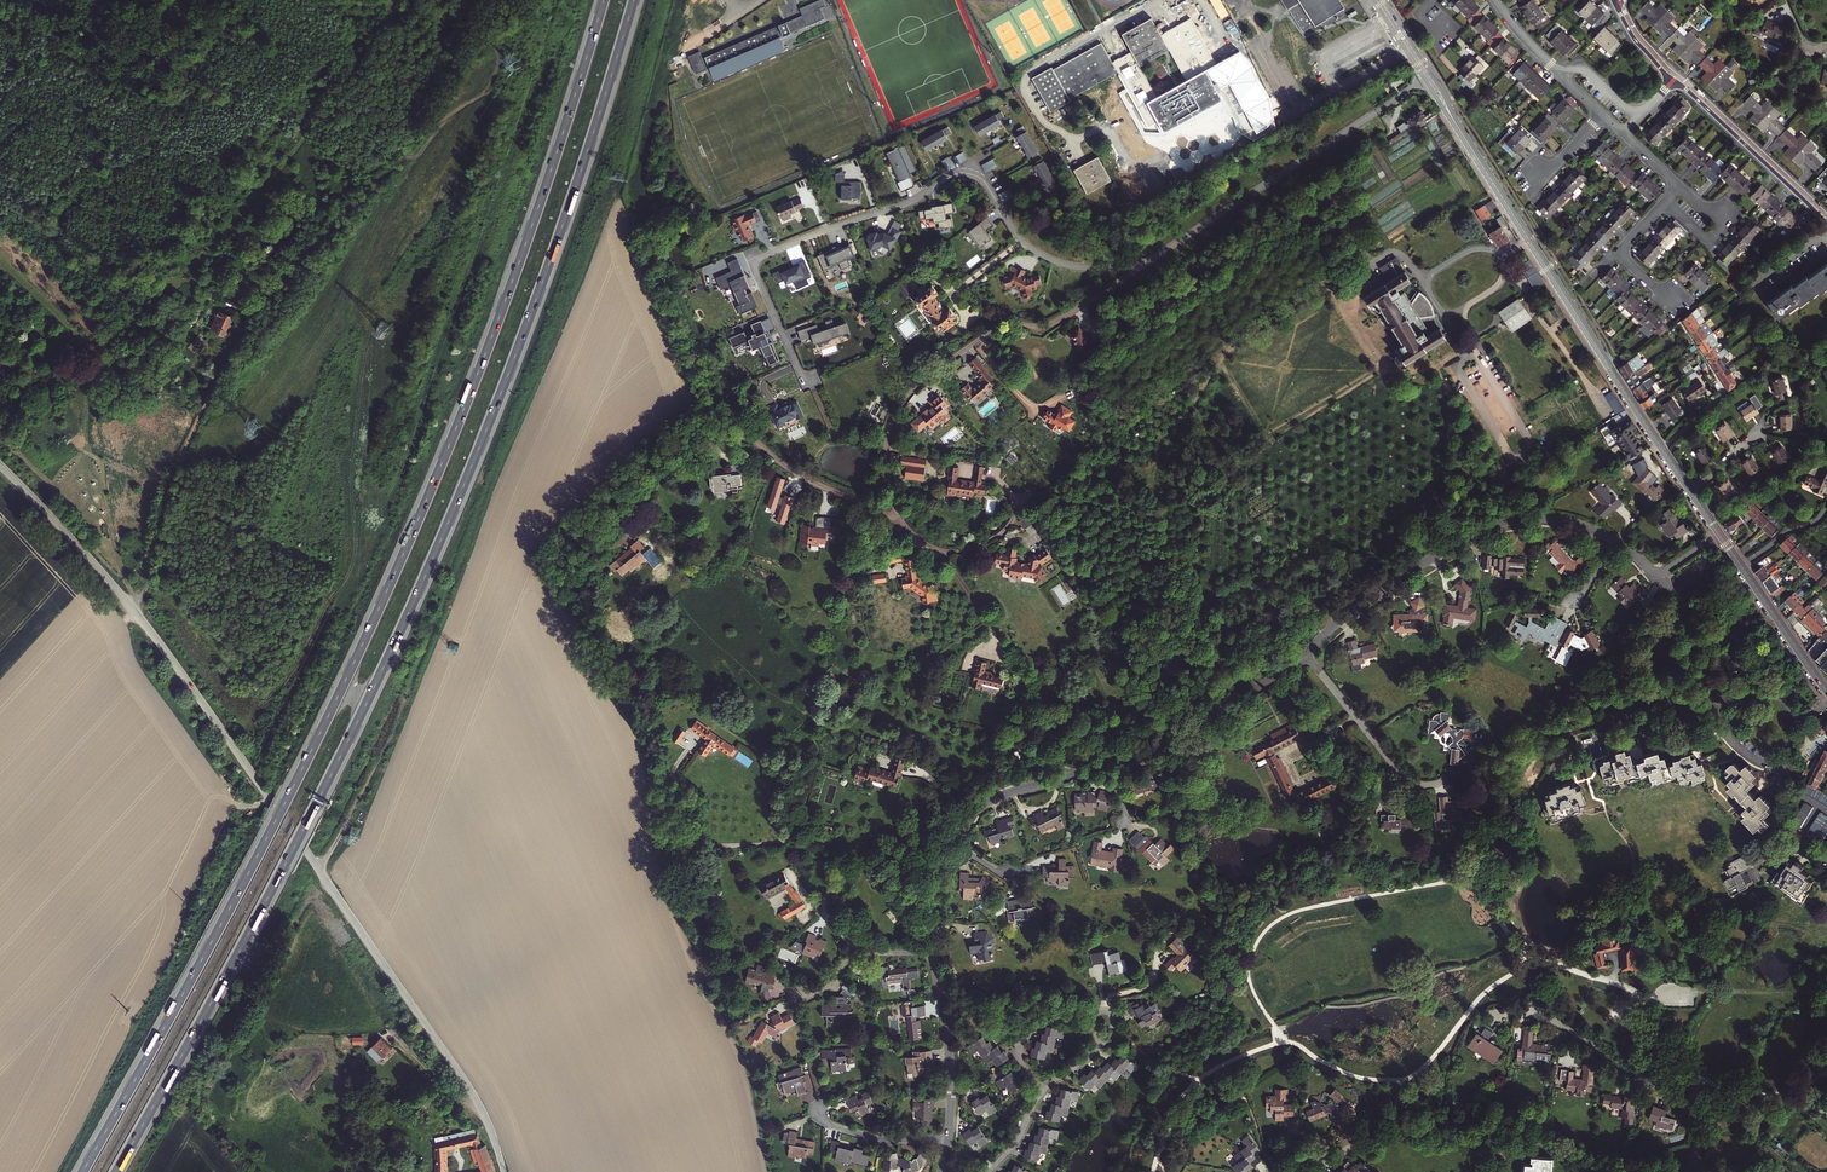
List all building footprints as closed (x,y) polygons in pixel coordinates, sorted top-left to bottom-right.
[(795,8),(798,14),(802,25),(820,18),(816,8),(816,7),(821,4),(819,0),(812,0),(811,1),(795,8)] [(1288,9),(1289,8),(1292,13),(1291,13),(1302,31),(1313,25),(1313,26),(1316,24),(1317,25),(1319,23),(1326,25),(1342,15),(1344,8),(1343,7),(1345,6),(1341,0),(1281,0),(1287,10),(1288,9)] [(1473,2),(1471,0),(1455,0),(1451,4),(1453,6),(1456,4),(1463,12),(1473,2)] [(1537,9),(1531,0),(1523,0),(1519,3),(1521,6),(1519,8),(1525,17),(1537,9)] [(1584,18),(1595,7),(1588,0),(1587,2),(1586,0),(1583,0),(1577,7),(1579,9),(1577,12),(1584,18)] [(1480,9),(1473,2),(1463,12),(1471,19),(1469,22),(1471,24),(1481,14),(1479,11),(1480,9)] [(1653,25),(1668,9),(1661,3),(1655,9),(1647,2),(1641,8),(1649,16),(1646,19),(1653,25)] [(1602,14),(1595,7),(1584,18),(1591,26),(1593,23),(1596,26),(1604,18),(1601,15),(1602,14)] [(1543,18),(1537,9),(1525,17),(1531,25),(1533,24),(1537,31),(1549,23),(1545,16),(1543,18)] [(1674,15),(1668,9),(1653,25),(1659,31),(1663,28),(1670,35),(1676,29),(1668,21),(1674,15)] [(802,25),(798,14),(781,22),(786,32),(802,25)] [(1482,34),(1491,24),(1481,14),(1471,24),(1482,34)] [(1052,112),(1071,100),(1070,98),(1117,71),(1149,126),(1159,121),(1165,131),(1222,99),(1216,88),(1228,81),(1256,132),(1266,127),(1272,117),(1268,98),(1256,79),(1252,66),(1238,51),(1217,64),(1189,18),(1161,34),(1156,26),(1158,25),(1157,23),(1155,24),(1151,16),(1121,33),(1131,50),(1112,62),(1101,42),(1053,69),(1052,66),(1032,78),(1052,112)] [(1765,20),(1759,32),(1780,42),(1786,30),(1765,20)] [(775,24),(774,25),(779,35),(786,32),(781,22),(775,24)] [(1490,46),(1500,36),(1497,34),(1499,32),(1491,24),(1482,34),(1489,42),(1487,44),(1490,46)] [(774,25),(771,26),(776,37),(777,40),(787,35),(786,32),(779,35),(774,25)] [(1553,25),(1543,35),(1548,41),(1548,42),(1555,49),(1566,37),(1553,25)] [(737,41),(700,57),(706,71),(707,74),(778,43),(777,40),(776,37),(771,26),(767,28),(761,30),(740,39),(741,40),(737,42),(737,41)] [(1695,28),(1691,31),(1688,33),(1680,26),(1676,29),(1670,35),(1678,43),(1673,49),(1680,55),(1697,37),(1695,34),(1698,31),(1695,28)] [(1592,38),(1599,45),(1610,33),(1606,29),(1605,30),(1602,27),(1592,38)] [(1615,42),(1616,41),(1613,38),(1614,37),(1610,33),(1599,45),(1610,56),(1620,46),(1615,42)] [(1490,46),(1500,57),(1510,46),(1500,36),(1490,46)] [(1575,47),(1566,37),(1555,49),(1562,55),(1563,54),(1566,57),(1575,47)] [(1703,42),(1697,37),(1680,55),(1686,61),(1692,55),(1700,63),(1705,57),(1706,57),(1698,49),(1703,42)] [(778,43),(707,74),(710,80),(781,49),(778,43)] [(1506,66),(1509,69),(1517,60),(1519,59),(1516,56),(1518,54),(1510,46),(1500,57),(1508,64),(1506,66)] [(694,51),(683,56),(684,58),(686,60),(689,68),(689,69),(691,73),(698,71),(700,69),(702,69),(697,58),(694,51)] [(1474,57),(1466,64),(1476,74),(1484,66),(1486,68),(1489,66),(1478,56),(1476,58),(1474,57)] [(700,57),(697,58),(702,69),(703,72),(706,71),(700,57)] [(1708,83),(1725,64),(1719,59),(1713,65),(1705,57),(1700,63),(1699,63),(1707,71),(1702,77),(1708,83)] [(1731,59),(1725,64),(1708,83),(1714,89),(1720,84),(1728,91),(1734,85),(1726,77),(1737,64),(1731,59)] [(1518,80),(1529,68),(1525,64),(1524,66),(1521,63),(1517,60),(1509,69),(1512,73),(1512,74),(1518,80)] [(1476,74),(1466,64),(1459,72),(1461,74),(1458,77),(1468,87),(1471,84),(1469,82),(1476,74)] [(1525,87),(1535,76),(1532,73),(1533,72),(1529,68),(1518,80),(1516,83),(1523,90),(1525,87)] [(1532,93),(1543,81),(1539,77),(1538,78),(1535,76),(1525,87),(1523,90),(1529,96),(1532,93)] [(1546,85),(1543,81),(1532,93),(1539,99),(1549,89),(1546,86),(1546,85)] [(1562,97),(1556,105),(1567,115),(1574,108),(1573,107),(1575,105),(1567,97),(1565,99),(1562,97)] [(1749,120),(1756,126),(1773,108),(1766,102),(1760,108),(1749,98),(1743,104),(1754,114),(1749,120)] [(1673,104),(1668,110),(1677,119),(1680,115),(1681,116),(1687,110),(1686,110),(1678,102),(1675,100),(1672,103),(1673,104)] [(1681,100),(1678,102),(1686,110),(1688,108),(1681,100)] [(1551,114),(1549,117),(1557,125),(1559,122),(1561,123),(1567,115),(1556,105),(1549,112),(1551,114)] [(1779,114),(1773,108),(1756,126),(1762,132),(1768,127),(1779,137),(1785,131),(1788,128),(1783,122),(1779,126),(1774,120),(1779,114)] [(1403,126),(1406,129),(1417,122),(1422,118),(1425,116),(1421,110),(1407,120),(1408,123),(1403,126)] [(1674,122),(1677,119),(1668,110),(1662,115),(1661,114),(1658,118),(1670,129),(1675,124),(1674,122)] [(996,114),(975,126),(975,127),(973,128),(977,134),(979,133),(981,136),(986,133),(985,132),(995,126),(996,127),(1001,124),(999,121),(1005,117),(1001,112),(996,115),(996,114)] [(1546,115),(1538,124),(1550,135),(1556,128),(1555,127),(1557,125),(1549,117),(1546,115)] [(1420,127),(1426,123),(1422,118),(1417,122),(1420,127)] [(1655,122),(1650,128),(1660,137),(1663,134),(1664,135),(1670,129),(1658,118),(1654,122),(1655,122)] [(1543,142),(1550,135),(1538,124),(1531,131),(1529,134),(1531,136),(1540,144),(1541,141),(1543,142)] [(1023,146),(1032,141),(1026,131),(1025,131),(1022,126),(1016,129),(1020,135),(1016,137),(1019,142),(1020,142),(1023,146)] [(1506,131),(1511,136),(1523,147),(1530,140),(1529,139),(1531,136),(1521,126),(1515,132),(1510,128),(1506,131)] [(943,129),(922,141),(922,142),(920,143),(924,149),(925,148),(927,151),(933,148),(932,147),(942,141),(943,143),(948,139),(946,136),(952,133),(948,127),(943,130),(943,129)] [(1656,141),(1660,137),(1650,128),(1645,134),(1643,133),(1640,136),(1652,148),(1657,142),(1656,141)] [(1791,160),(1809,141),(1803,135),(1796,142),(1785,131),(1779,137),(1790,148),(1785,154),(1791,160)] [(1523,147),(1511,136),(1505,144),(1507,146),(1505,149),(1513,156),(1515,154),(1516,155),(1523,147)] [(1370,148),(1373,152),(1389,141),(1386,137),(1370,148)] [(1684,157),(1692,147),(1689,144),(1690,143),(1685,138),(1674,150),(1677,153),(1678,151),(1684,157)] [(1032,141),(1023,146),(1026,151),(1025,152),(1028,157),(1032,155),(1033,157),(1038,154),(1037,152),(1038,152),(1032,141)] [(1815,147),(1809,141),(1791,160),(1798,165),(1803,160),(1815,170),(1820,164),(1809,154),(1815,147)] [(1598,158),(1601,161),(1610,152),(1604,146),(1605,145),(1602,142),(1591,154),(1597,160),(1598,158)] [(917,171),(905,145),(899,148),(899,147),(894,149),(894,150),(886,154),(889,160),(891,159),(901,181),(899,182),(898,183),(902,193),(915,187),(910,177),(912,177),(911,174),(917,171)] [(1696,151),(1692,147),(1684,157),(1690,162),(1689,163),(1692,166),(1703,154),(1697,149),(1696,151)] [(1056,157),(1050,148),(1040,153),(1046,163),(1056,157)] [(963,152),(956,156),(961,163),(967,159),(963,152)] [(1616,157),(1610,152),(1601,161),(1605,165),(1604,166),(1609,171),(1620,159),(1617,156),(1616,157)] [(1709,161),(1703,154),(1692,166),(1696,170),(1697,169),(1703,174),(1707,169),(1711,165),(1708,162),(1709,161)] [(1099,156),(1076,170),(1090,194),(1113,180),(1099,156)] [(1040,175),(1049,170),(1043,160),(1042,160),(1041,158),(1036,162),(1037,164),(1033,166),(1036,171),(1037,171),(1040,175)] [(891,159),(889,160),(899,182),(901,181),(891,159)] [(951,159),(944,163),(948,171),(955,167),(951,159)] [(1624,163),(1620,159),(1609,171),(1615,177),(1616,175),(1620,179),(1628,169),(1623,164),(1624,163)] [(1711,183),(1717,177),(1721,172),(1716,167),(1715,168),(1711,165),(1707,169),(1703,174),(1709,180),(1708,181),(1711,183)] [(1722,179),(1727,184),(1736,174),(1733,172),(1734,171),(1728,165),(1721,172),(1717,177),(1721,180),(1722,179)] [(1573,173),(1567,178),(1577,188),(1580,184),(1581,185),(1586,179),(1574,168),(1571,171),(1573,173)] [(1826,176),(1826,169),(1826,168),(1817,178),(1826,188),(1826,176)] [(1628,169),(1620,179),(1623,182),(1622,183),(1628,188),(1631,184),(1639,176),(1635,173),(1634,174),(1628,169)] [(1055,180),(1049,170),(1040,175),(1043,180),(1042,181),(1045,186),(1048,184),(1052,189),(1057,186),(1054,181),(1055,180)] [(1643,172),(1639,176),(1631,184),(1636,189),(1637,187),(1641,191),(1650,182),(1645,176),(1646,175),(1643,172)] [(1342,173),(1324,185),(1332,196),(1349,184),(1342,173)] [(1734,189),(1732,191),(1736,194),(1737,193),(1741,197),(1751,186),(1741,177),(1739,178),(1736,174),(1727,184),(1734,189)] [(840,183),(840,198),(861,198),(861,182),(845,182),(845,176),(835,176),(835,183),(840,183)] [(1561,183),(1558,186),(1569,198),(1575,192),(1574,191),(1577,188),(1567,178),(1562,184),(1561,183)] [(1657,188),(1650,182),(1641,191),(1645,195),(1644,196),(1650,201),(1661,190),(1658,187),(1657,188)] [(1563,203),(1564,204),(1569,198),(1558,186),(1554,190),(1555,192),(1551,197),(1560,206),(1563,203)] [(1754,203),(1758,206),(1766,197),(1760,190),(1761,189),(1758,186),(1747,198),(1753,204),(1754,203)] [(929,202),(930,203),(919,211),(923,217),(928,214),(929,215),(935,211),(939,217),(942,215),(944,219),(948,216),(949,217),(956,212),(952,205),(948,207),(945,203),(952,199),(947,191),(929,202)] [(1544,203),(1543,202),(1537,209),(1549,220),(1557,210),(1560,206),(1551,197),(1544,203)] [(1772,202),(1766,197),(1758,206),(1761,209),(1760,210),(1766,215),(1776,204),(1773,200),(1772,202)] [(804,207),(800,198),(792,201),(786,203),(782,205),(776,207),(781,218),(796,211),(804,207)] [(1499,209),(1493,199),(1475,210),(1481,220),(1493,213),(1499,209)] [(1615,211),(1625,220),(1630,214),(1631,215),(1634,212),(1622,200),(1617,206),(1618,207),(1615,211)] [(1780,207),(1776,204),(1766,215),(1771,220),(1772,219),(1775,222),(1784,213),(1779,208),(1780,207)] [(1610,213),(1605,219),(1617,230),(1620,226),(1619,225),(1625,220),(1615,211),(1612,214),(1610,213)] [(744,215),(733,220),(735,224),(732,225),(735,232),(737,232),(740,238),(742,237),(744,242),(750,240),(750,239),(753,237),(754,236),(751,229),(749,230),(748,227),(749,226),(748,225),(756,221),(753,213),(745,216),(744,215)] [(1790,219),(1784,213),(1775,222),(1779,226),(1778,227),(1784,232),(1789,227),(1794,233),(1804,225),(1794,215),(1791,218),(1790,219)] [(986,230),(993,225),(987,218),(969,231),(970,232),(968,233),(973,240),(975,239),(979,245),(981,247),(983,245),(987,250),(997,242),(989,233),(988,234),(986,232),(987,231),(986,230)] [(1601,226),(1598,229),(1607,238),(1613,232),(1614,233),(1617,230),(1605,219),(1600,225),(1601,226)] [(893,228),(898,231),(902,224),(895,220),(888,233),(889,234),(893,228)] [(1507,230),(1511,227),(1506,220),(1502,223),(1507,230)] [(1675,235),(1676,236),(1681,230),(1670,220),(1666,223),(1668,224),(1661,230),(1671,239),(1675,235)] [(1759,232),(1747,220),(1744,224),(1745,225),(1741,230),(1750,239),(1753,235),(1754,237),(1759,232)] [(1498,245),(1509,238),(1501,225),(1500,226),(1498,223),(1496,225),(1498,227),(1490,233),(1498,245)] [(877,232),(869,235),(870,238),(868,238),(872,250),(880,247),(880,246),(885,244),(891,248),(896,238),(897,239),(900,232),(898,231),(893,228),(889,234),(888,233),(885,232),(884,233),(878,235),(877,232)] [(1594,232),(1588,237),(1600,248),(1603,245),(1602,244),(1607,238),(1598,229),(1595,233),(1594,232)] [(1669,242),(1671,239),(1661,230),(1656,236),(1655,235),(1652,238),(1664,249),(1670,243),(1669,242)] [(1731,238),(1742,249),(1748,244),(1746,242),(1750,239),(1741,230),(1735,235),(1734,234),(1731,238)] [(1584,244),(1581,247),(1590,256),(1595,251),(1596,252),(1600,248),(1588,237),(1582,243),(1584,244)] [(1651,242),(1645,248),(1655,257),(1658,254),(1658,255),(1664,249),(1652,238),(1650,241),(1651,242)] [(1736,255),(1742,249),(1731,238),(1727,241),(1728,243),(1723,248),(1732,257),(1735,254),(1736,255)] [(833,249),(817,256),(824,270),(840,263),(842,269),(850,265),(848,260),(850,259),(849,257),(854,255),(850,244),(842,248),(841,246),(836,248),(835,246),(832,248),(833,249)] [(1590,256),(1581,247),(1578,251),(1577,250),(1571,256),(1568,260),(1579,271),(1586,263),(1585,262),(1590,256)] [(1651,261),(1655,257),(1645,248),(1639,254),(1638,253),(1635,256),(1647,267),(1652,262),(1651,261)] [(1732,257),(1723,248),(1717,254),(1716,253),(1713,256),(1724,267),(1730,261),(1729,260),(1732,257)] [(1372,308),(1379,303),(1389,319),(1386,321),(1390,327),(1393,326),(1402,341),(1392,347),(1396,353),(1395,358),(1397,361),(1402,362),(1404,361),(1404,362),(1446,336),(1443,331),(1441,327),(1440,328),(1427,335),(1425,331),(1428,329),(1423,320),(1412,302),(1405,291),(1401,294),(1398,289),(1412,281),(1396,254),(1381,264),(1388,276),(1362,292),(1372,308)] [(1520,264),(1524,272),(1534,265),(1530,258),(1520,264)] [(731,271),(716,278),(721,290),(731,285),(740,305),(738,306),(741,314),(758,306),(751,292),(747,294),(745,289),(744,287),(746,287),(743,281),(746,280),(737,259),(728,263),(731,271)] [(810,272),(804,260),(798,263),(799,266),(782,273),(781,270),(772,274),(775,279),(776,279),(778,283),(785,280),(787,283),(792,281),(794,285),(811,277),(809,272),(810,272)] [(1683,276),(1686,279),(1687,278),(1693,283),(1702,274),(1698,270),(1699,269),(1694,264),(1683,276)] [(1545,281),(1534,265),(1524,272),(1528,277),(1534,288),(1545,281)] [(1825,267),(1820,270),(1819,269),(1805,279),(1804,278),(1794,285),(1789,288),(1788,286),(1765,303),(1776,318),(1799,302),(1800,303),(1814,293),(1815,294),(1826,286),(1826,266),(1825,267)] [(1033,296),(1031,290),(1037,289),(1036,286),(1042,284),(1039,275),(1028,278),(1028,279),(1022,276),(1025,271),(1018,267),(1017,269),(1014,276),(1010,274),(1010,275),(1009,277),(1008,278),(1005,279),(1004,280),(1004,281),(1002,281),(1004,287),(1006,287),(1012,285),(1022,290),(1024,298),(1033,296)] [(1610,288),(1619,278),(1613,273),(1614,271),(1611,268),(1600,280),(1605,285),(1606,284),(1610,288)] [(1705,277),(1702,274),(1693,283),(1698,289),(1697,290),(1701,293),(1712,281),(1706,276),(1705,277)] [(1626,289),(1629,286),(1626,282),(1625,283),(1619,278),(1610,288),(1613,291),(1612,292),(1618,297),(1626,289)] [(912,292),(904,280),(897,286),(906,297),(912,292)] [(1734,290),(1729,283),(1726,285),(1731,292),(1734,290)] [(952,320),(956,317),(950,308),(946,311),(935,297),(939,294),(933,286),(928,289),(925,284),(917,290),(921,295),(915,299),(921,308),(923,306),(934,320),(932,322),(938,330),(944,326),(947,330),(955,324),(952,320)] [(1624,308),(1633,298),(1628,293),(1629,292),(1626,289),(1618,297),(1615,301),(1620,306),(1622,305),(1624,308)] [(1420,291),(1412,302),(1423,320),(1435,318),(1436,322),(1440,328),(1441,327),(1443,331),(1445,329),(1441,322),(1439,318),(1438,314),(1435,314),(1435,310),(1433,305),(1430,301),(1428,297),(1424,293),(1420,291)] [(1520,297),(1518,298),(1524,306),(1520,308),(1522,311),(1526,308),(1529,313),(1510,326),(1512,330),(1533,317),(1520,297)] [(1739,297),(1735,299),(1742,309),(1746,306),(1739,297)] [(1518,298),(1499,311),(1507,322),(1510,326),(1529,313),(1526,308),(1522,311),(1520,308),(1524,306),(1518,298)] [(1632,318),(1644,306),(1640,303),(1639,304),(1633,298),(1624,308),(1623,309),(1620,312),(1623,315),(1623,316),(1624,317),(1626,317),(1627,316),(1626,315),(1628,313),(1632,318)] [(1642,325),(1651,316),(1646,311),(1647,309),(1644,306),(1632,318),(1638,323),(1639,322),(1642,325)] [(1754,316),(1746,306),(1742,309),(1750,319),(1754,316)] [(221,334),(224,332),(225,333),(233,315),(218,308),(216,312),(218,313),(212,326),(218,329),(219,333),(221,334)] [(1685,327),(1700,316),(1695,309),(1681,320),(1685,327)] [(1704,313),(1700,316),(1685,327),(1689,333),(1704,322),(1709,319),(1704,313)] [(1646,328),(1645,330),(1651,335),(1654,332),(1658,336),(1659,338),(1668,330),(1659,321),(1657,322),(1651,316),(1642,325),(1646,328)] [(766,332),(767,331),(773,329),(769,318),(761,321),(766,332)] [(817,325),(798,331),(801,340),(812,337),(815,344),(817,343),(818,346),(830,342),(829,339),(850,332),(846,323),(834,327),(832,319),(825,322),(828,329),(819,332),(817,325)] [(744,332),(730,338),(734,348),(745,343),(747,346),(751,345),(753,350),(761,346),(769,365),(777,362),(774,353),(776,352),(772,342),(769,343),(767,338),(769,337),(767,331),(766,332),(761,321),(761,320),(751,325),(755,333),(747,337),(744,332)] [(1105,320),(1097,325),(1103,335),(1111,330),(1105,320)] [(1704,322),(1689,333),(1696,342),(1711,331),(1704,322)] [(1079,326),(1069,333),(1080,350),(1091,344),(1079,326)] [(1768,337),(1760,326),(1755,330),(1763,340),(1768,337)] [(1711,331),(1696,342),(1703,353),(1716,344),(1718,342),(1711,331)] [(1768,337),(1763,340),(1773,353),(1778,349),(1768,337)] [(1490,351),(1482,338),(1476,342),(1484,354),(1490,351)] [(1720,350),(1716,344),(1703,353),(1711,364),(1721,356),(1725,352),(1723,348),(1720,350)] [(1619,356),(1622,361),(1628,358),(1625,352),(1619,356)] [(1619,368),(1625,378),(1644,366),(1637,355),(1619,368)] [(1721,356),(1711,364),(1718,374),(1728,367),(1721,356)] [(982,365),(976,357),(969,363),(975,371),(976,370),(979,374),(978,374),(981,378),(978,380),(980,383),(976,387),(976,386),(972,389),(968,384),(961,389),(970,400),(973,397),(976,401),(989,390),(988,389),(993,385),(989,381),(993,378),(985,369),(982,365)] [(1728,367),(1718,374),(1729,390),(1737,384),(1729,373),(1737,367),(1733,362),(1728,367)] [(1632,389),(1641,383),(1637,377),(1650,368),(1647,364),(1644,366),(1625,378),(1632,389)] [(1632,389),(1636,396),(1654,384),(1649,377),(1641,383),(1632,389)] [(1783,378),(1773,380),(1776,395),(1786,393),(1783,378)] [(1700,380),(1683,391),(1689,401),(1706,390),(1700,380)] [(1640,402),(1660,389),(1663,387),(1659,381),(1654,384),(1636,396),(1640,402)] [(1644,408),(1657,400),(1655,397),(1662,392),(1660,389),(1640,402),(1644,408)] [(918,431),(928,423),(932,428),(939,423),(938,421),(942,417),(946,421),(950,417),(947,413),(948,413),(943,408),(945,406),(946,407),(949,404),(943,396),(942,398),(939,394),(929,402),(933,407),(929,410),(928,409),(922,413),(923,414),(911,423),(918,431)] [(1626,409),(1616,394),(1608,399),(1618,415),(1626,409)] [(1673,397),(1662,404),(1671,418),(1681,411),(1673,397)] [(797,419),(804,416),(797,402),(796,402),(794,401),(792,403),(791,404),(790,405),(788,406),(787,405),(782,408),(782,409),(779,410),(777,404),(768,408),(772,418),(773,417),(778,428),(786,424),(785,421),(796,417),(797,419)] [(1752,404),(1739,411),(1745,421),(1758,413),(1752,404)] [(1069,414),(1071,411),(1062,405),(1058,411),(1059,411),(1057,415),(1048,410),(1046,413),(1044,412),(1041,417),(1052,423),(1049,427),(1056,431),(1058,427),(1063,430),(1064,428),(1069,431),(1075,422),(1070,418),(1070,417),(1069,417),(1070,415),(1069,414)] [(1631,428),(1636,425),(1626,409),(1618,415),(1604,423),(1606,427),(1602,429),(1610,442),(1616,439),(1616,440),(1620,440),(1631,456),(1644,448),(1631,428)] [(1793,414),(1782,414),(1782,424),(1782,429),(1793,429),(1793,414)] [(1724,424),(1715,430),(1723,442),(1732,436),(1724,424)] [(1703,446),(1694,452),(1702,465),(1712,459),(1703,446)] [(1782,446),(1773,452),(1782,464),(1790,458),(1782,446)] [(925,460),(900,456),(899,464),(906,465),(904,478),(922,481),(925,460)] [(1761,470),(1753,457),(1744,464),(1753,476),(1761,470)] [(714,477),(708,477),(709,484),(711,484),(712,488),(712,493),(721,492),(727,491),(727,493),(736,493),(736,487),(740,487),(740,481),(738,481),(738,477),(743,476),(742,465),(740,465),(740,466),(732,467),(732,466),(728,466),(729,472),(729,477),(726,477),(725,472),(714,475),(714,477)] [(980,481),(976,480),(974,480),(974,483),(959,480),(959,481),(959,483),(954,482),(955,478),(957,478),(958,468),(949,467),(947,477),(949,477),(950,477),(949,482),(947,495),(953,496),(954,493),(973,496),(974,493),(984,495),(986,487),(981,486),(981,481),(980,481)] [(975,475),(976,475),(981,476),(982,476),(983,468),(976,467),(975,475)] [(1640,477),(1647,469),(1646,468),(1639,477),(1640,477)] [(1648,492),(1657,499),(1665,490),(1660,485),(1657,488),(1649,482),(1655,476),(1647,469),(1640,477),(1639,477),(1633,483),(1646,494),(1647,493),(1648,492)] [(1808,477),(1805,483),(1815,489),(1814,492),(1821,497),(1826,486),(1826,470),(1819,483),(1808,477)] [(777,476),(768,505),(776,508),(778,504),(782,505),(777,520),(785,523),(794,498),(785,495),(784,499),(780,498),(786,479),(777,476)] [(1726,480),(1717,486),(1725,499),(1735,493),(1726,480)] [(1603,520),(1606,517),(1605,517),(1609,512),(1610,513),(1612,511),(1613,512),(1619,506),(1609,497),(1608,498),(1607,499),(1603,496),(1604,495),(1606,493),(1602,489),(1600,491),(1595,487),(1588,495),(1592,499),(1591,500),(1596,504),(1597,503),(1600,506),(1599,507),(1593,514),(1597,518),(1598,516),(1603,520)] [(1647,493),(1656,501),(1657,499),(1648,492),(1647,493)] [(1755,502),(1744,509),(1755,520),(1762,513),(1754,505),(1756,503),(1755,502)] [(1672,531),(1676,536),(1687,529),(1681,521),(1679,522),(1673,514),(1673,513),(1668,506),(1661,511),(1663,514),(1659,517),(1662,521),(1660,522),(1664,527),(1663,528),(1668,535),(1672,531)] [(1762,513),(1755,520),(1763,528),(1772,519),(1773,518),(1769,514),(1766,517),(1762,513)] [(1732,518),(1733,519),(1737,526),(1743,521),(1738,514),(1732,518)] [(1018,521),(1024,530),(1033,524),(1027,515),(1018,521)] [(811,530),(811,528),(808,528),(808,527),(799,526),(797,544),(806,545),(806,544),(809,544),(808,547),(817,548),(817,544),(824,545),(824,538),(833,539),(834,531),(828,530),(828,529),(829,519),(817,518),(815,520),(814,528),(814,530),(811,530)] [(1723,525),(1729,533),(1738,527),(1737,526),(1733,519),(1732,518),(1723,525)] [(1772,519),(1763,528),(1772,537),(1781,528),(1772,519)] [(1800,544),(1790,535),(1780,545),(1790,555),(1800,544)] [(1567,555),(1553,541),(1548,545),(1546,543),(1540,548),(1546,554),(1546,553),(1557,564),(1553,568),(1559,574),(1563,570),(1568,575),(1572,572),(1571,571),(1576,566),(1579,569),(1586,563),(1579,555),(1573,561),(1572,560),(1570,561),(1565,556),(1567,555)] [(627,547),(628,549),(629,550),(623,556),(621,554),(606,567),(611,574),(614,572),(618,577),(625,571),(626,572),(627,573),(630,570),(630,567),(634,564),(638,563),(642,560),(636,553),(640,549),(634,542),(627,547)] [(1800,544),(1790,555),(1798,564),(1809,553),(1800,544)] [(1017,549),(1008,547),(1007,556),(997,554),(995,563),(1005,564),(1004,570),(1010,572),(1009,576),(1022,579),(1022,576),(1034,578),(1037,582),(1038,581),(1039,581),(1041,580),(1042,578),(1047,575),(1043,569),(1042,571),(1037,570),(1038,563),(1041,562),(1042,564),(1052,558),(1046,549),(1033,558),(1031,556),(1029,557),(1028,565),(1016,562),(1017,558),(1015,558),(1017,549)] [(1818,561),(1809,553),(1798,564),(1807,572),(1818,561)] [(1524,570),(1524,555),(1510,555),(1510,554),(1502,554),(1502,556),(1491,556),(1491,554),(1483,554),(1483,567),(1491,567),(1491,564),(1497,564),(1497,567),(1503,567),(1503,575),(1510,575),(1510,570),(1524,570)] [(900,555),(886,557),(887,564),(901,561),(900,555)] [(926,585),(915,577),(914,575),(912,558),(903,559),(905,571),(906,571),(907,576),(904,576),(904,579),(901,579),(902,588),(909,587),(921,596),(922,603),(936,601),(935,593),(931,593),(930,590),(933,586),(928,582),(926,585)] [(1768,563),(1765,558),(1757,563),(1760,569),(1755,573),(1761,583),(1763,582),(1778,571),(1774,566),(1767,571),(1764,566),(1768,563)] [(630,570),(627,573),(628,574),(643,561),(642,560),(638,563),(634,564),(630,567),(630,570)] [(1826,570),(1818,561),(1807,572),(1816,581),(1826,570)] [(1775,578),(1780,574),(1778,571),(1763,582),(1774,597),(1784,590),(1782,586),(1779,588),(1773,578),(1774,577),(1775,578)] [(877,576),(873,577),(874,583),(887,582),(885,574),(877,575),(877,576)] [(1627,583),(1622,577),(1617,581),(1617,580),(1610,586),(1621,596),(1618,599),(1628,609),(1644,593),(1634,583),(1630,587),(1627,584),(1627,583)] [(1456,597),(1456,608),(1455,610),(1452,609),(1452,608),(1444,607),(1442,625),(1443,627),(1448,628),(1450,626),(1451,620),(1472,623),(1474,612),(1465,611),(1465,610),(1466,603),(1468,603),(1470,592),(1462,582),(1460,582),(1460,581),(1453,586),(1453,587),(1452,588),(1456,593),(1457,592),(1458,594),(1457,597),(1456,597)] [(1794,593),(1785,601),(1794,610),(1800,604),(1803,602),(1794,593)] [(1407,616),(1391,616),(1391,626),(1389,629),(1391,631),(1391,634),(1397,634),(1397,635),(1407,635),(1407,634),(1426,633),(1426,615),(1425,615),(1427,611),(1422,609),(1424,608),(1417,598),(1407,604),(1410,609),(1406,612),(1407,616)] [(1809,607),(1810,607),(1808,605),(1805,609),(1800,604),(1794,610),(1803,619),(1812,610),(1809,607)] [(1441,620),(1440,627),(1451,629),(1451,621),(1473,624),(1475,611),(1465,610),(1465,611),(1474,612),(1472,623),(1451,620),(1450,626),(1448,628),(1443,627),(1442,625),(1444,607),(1452,608),(1452,609),(1455,610),(1456,608),(1442,606),(1440,620),(1441,620)] [(1810,607),(1809,607),(1812,610),(1803,619),(1801,620),(1805,624),(1807,623),(1816,632),(1803,646),(1806,651),(1826,630),(1826,625),(1825,626),(1823,623),(1824,621),(1810,607)] [(1510,627),(1512,623),(1513,622),(1517,624),(1516,627),(1517,627),(1514,632),(1523,636),(1526,629),(1531,632),(1530,633),(1537,637),(1536,638),(1540,640),(1541,639),(1541,638),(1548,641),(1555,627),(1556,627),(1548,623),(1544,630),(1542,629),(1529,622),(1529,617),(1538,617),(1538,610),(1522,610),(1522,617),(1526,617),(1526,623),(1525,626),(1514,621),(1517,615),(1510,612),(1504,624),(1510,627)] [(1550,614),(1542,629),(1544,630),(1548,623),(1556,627),(1559,620),(1552,616),(1552,615),(1550,614)] [(1567,624),(1559,620),(1556,627),(1555,627),(1564,632),(1565,631),(1564,630),(1567,624)] [(1513,622),(1512,623),(1515,625),(1511,633),(1523,639),(1527,632),(1530,633),(1531,632),(1526,629),(1523,636),(1514,632),(1517,627),(1516,627),(1517,624),(1513,622)] [(1563,648),(1562,648),(1556,659),(1556,661),(1562,664),(1564,663),(1570,653),(1566,651),(1567,650),(1569,645),(1570,644),(1580,649),(1587,645),(1588,647),(1590,650),(1598,646),(1591,631),(1582,635),(1583,637),(1583,638),(1579,640),(1571,636),(1572,635),(1573,633),(1566,629),(1565,631),(1564,632),(1555,627),(1548,641),(1550,643),(1550,641),(1555,644),(1557,641),(1559,642),(1559,643),(1564,646),(1563,648)] [(1806,651),(1814,662),(1816,660),(1826,648),(1826,630),(1806,651)] [(1378,656),(1375,644),(1361,647),(1361,648),(1361,649),(1358,650),(1358,648),(1356,640),(1347,642),(1349,650),(1348,651),(1347,652),(1349,654),(1350,654),(1352,661),(1350,661),(1353,671),(1359,670),(1360,667),(1359,665),(1365,663),(1364,660),(1378,656)] [(1556,659),(1562,648),(1561,647),(1553,661),(1564,666),(1571,653),(1567,650),(1566,651),(1570,653),(1564,663),(1562,664),(1556,661),(1556,659)] [(1816,660),(1823,666),(1822,667),(1826,671),(1826,648),(1816,660)] [(971,689),(980,691),(982,684),(1001,689),(1003,680),(992,678),(993,675),(984,673),(986,665),(976,663),(973,674),(975,674),(971,689)] [(1435,716),(1433,720),(1430,720),(1429,734),(1439,736),(1440,737),(1446,732),(1449,733),(1454,739),(1453,742),(1448,745),(1452,750),(1450,764),(1459,765),(1459,760),(1466,754),(1457,743),(1460,741),(1462,740),(1473,741),(1474,728),(1453,726),(1449,721),(1450,713),(1441,712),(1440,714),(1438,714),(1435,716)] [(1339,783),(1334,774),(1296,793),(1279,759),(1278,758),(1276,759),(1271,750),(1297,737),(1302,747),(1310,742),(1298,720),(1271,734),(1270,735),(1272,740),(1251,750),(1253,754),(1256,759),(1265,754),(1270,765),(1273,769),(1278,779),(1286,795),(1292,792),(1293,796),(1297,804),(1339,783)] [(708,732),(695,723),(689,732),(705,742),(697,754),(704,759),(710,750),(715,748),(729,757),(734,750),(707,733),(708,732)] [(1824,726),(1821,723),(1815,729),(1821,735),(1826,729),(1826,723),(1824,726)] [(1609,777),(1611,782),(1628,777),(1629,780),(1631,779),(1632,783),(1652,777),(1656,775),(1657,779),(1657,780),(1678,774),(1679,777),(1680,776),(1684,775),(1685,779),(1685,780),(1693,778),(1694,780),(1703,777),(1702,773),(1705,772),(1706,772),(1702,760),(1698,761),(1696,754),(1695,754),(1692,755),(1690,751),(1681,754),(1682,755),(1673,757),(1674,761),(1667,763),(1665,755),(1660,756),(1658,750),(1644,754),(1645,757),(1633,761),(1631,752),(1626,753),(1625,748),(1616,751),(1616,752),(1617,756),(1613,757),(1604,760),(1605,762),(1600,763),(1605,779),(1606,779),(1609,777)] [(855,779),(867,782),(867,780),(896,788),(901,770),(903,770),(906,760),(896,757),(892,775),(870,769),(870,770),(858,767),(855,779)] [(1818,766),(1826,771),(1826,768),(1826,761),(1822,758),(1818,766)] [(1735,784),(1732,787),(1732,788),(1750,807),(1747,810),(1750,813),(1747,816),(1746,817),(1759,830),(1760,829),(1762,826),(1765,829),(1766,830),(1773,822),(1768,817),(1774,811),(1771,807),(1775,803),(1765,792),(1760,797),(1752,788),(1759,781),(1756,778),(1760,774),(1750,763),(1744,768),(1738,762),(1735,762),(1730,767),(1731,767),(1733,769),(1730,772),(1734,778),(1732,781),(1735,784)] [(1826,771),(1818,766),(1815,771),(1813,775),(1821,779),(1826,771)] [(1804,772),(1812,776),(1813,775),(1815,771),(1807,767),(1804,772)] [(1813,775),(1812,776),(1808,784),(1818,789),(1818,787),(1817,786),(1821,779),(1813,775)] [(1558,818),(1583,809),(1582,805),(1586,804),(1587,803),(1583,788),(1581,789),(1577,790),(1576,786),(1576,785),(1572,786),(1571,785),(1571,783),(1557,787),(1559,790),(1550,793),(1550,794),(1551,798),(1547,799),(1546,799),(1551,815),(1552,814),(1556,813),(1558,817),(1558,818)] [(1808,784),(1804,791),(1819,799),(1826,804),(1826,795),(1818,789),(1808,784)] [(1097,802),(1095,801),(1094,795),(1082,796),(1082,797),(1075,797),(1075,813),(1077,813),(1077,812),(1081,812),(1081,810),(1083,810),(1084,814),(1087,814),(1090,814),(1093,814),(1093,810),(1097,811),(1098,810),(1107,814),(1109,807),(1106,805),(1108,801),(1104,800),(1106,795),(1100,793),(1097,802)] [(1385,830),(1396,830),(1396,828),(1401,828),(1413,828),(1413,824),(1419,824),(1419,814),(1417,814),(1417,809),(1405,809),(1405,816),(1396,816),(1396,807),(1394,807),(1389,797),(1386,799),(1384,795),(1379,798),(1387,812),(1387,816),(1382,816),(1382,822),(1385,822),(1385,830)] [(1436,813),(1436,820),(1439,819),(1439,821),(1436,821),(1437,830),(1452,829),(1451,822),(1464,821),(1463,812),(1461,812),(1461,806),(1456,807),(1456,801),(1449,802),(1448,797),(1440,798),(1441,812),(1436,813)] [(1812,806),(1805,802),(1793,821),(1800,826),(1812,806)] [(1059,815),(1056,810),(1043,816),(1042,815),(1041,813),(1033,816),(1034,817),(1028,820),(1033,829),(1037,827),(1040,834),(1046,832),(1045,830),(1055,826),(1055,827),(1057,829),(1063,827),(1061,824),(1062,823),(1059,820),(1060,820),(1058,816),(1059,815)] [(1820,811),(1809,828),(1824,837),(1826,833),(1826,816),(1820,811)] [(987,838),(990,845),(1004,841),(1004,838),(1008,837),(1008,838),(1013,836),(1011,831),(1014,830),(1012,826),(1013,826),(1011,818),(995,824),(997,830),(991,831),(983,834),(985,838),(987,838)] [(1130,841),(1130,844),(1135,849),(1136,849),(1136,848),(1144,840),(1139,835),(1137,835),(1130,841)] [(1136,849),(1135,849),(1142,856),(1143,855),(1152,865),(1157,860),(1164,868),(1170,862),(1167,859),(1175,851),(1170,846),(1168,848),(1161,841),(1155,847),(1154,845),(1146,838),(1144,840),(1136,848),(1136,849)] [(1816,843),(1813,841),(1807,850),(1810,852),(1816,843)] [(1091,868),(1098,869),(1098,868),(1111,869),(1111,871),(1111,873),(1119,874),(1120,860),(1122,860),(1123,851),(1113,850),(1113,856),(1107,855),(1107,854),(1101,853),(1102,845),(1094,844),(1091,868)] [(1748,859),(1746,854),(1733,861),(1734,862),(1731,863),(1731,865),(1732,867),(1728,869),(1732,877),(1728,879),(1736,894),(1751,886),(1749,882),(1745,875),(1749,873),(1747,870),(1755,866),(1750,858),(1748,859)] [(1780,868),(1774,877),(1790,888),(1789,891),(1799,898),(1800,898),(1804,900),(1810,891),(1807,889),(1808,887),(1809,887),(1814,879),(1809,876),(1811,873),(1803,868),(1804,865),(1804,864),(1803,863),(1798,860),(1797,860),(1796,860),(1795,862),(1789,858),(1783,867),(1784,868),(1782,870),(1780,868)] [(1058,883),(1058,887),(1068,887),(1068,879),(1073,879),(1073,869),(1068,869),(1068,870),(1065,870),(1065,862),(1058,862),(1058,870),(1042,870),(1042,878),(1046,878),(1046,881),(1058,881),(1058,883)] [(1751,872),(1749,873),(1745,875),(1749,882),(1755,879),(1751,872)] [(973,900),(973,895),(980,895),(991,879),(984,874),(981,879),(968,878),(969,873),(960,873),(959,892),(964,893),(963,900),(973,900)] [(785,887),(787,891),(791,888),(783,875),(767,885),(766,884),(759,888),(766,899),(785,887)] [(796,904),(780,913),(784,920),(805,907),(795,891),(794,892),(790,895),(796,904)] [(1008,923),(1015,922),(1021,921),(1021,922),(1022,926),(1030,924),(1029,919),(1028,919),(1028,917),(1035,916),(1034,908),(1032,908),(1030,899),(1020,901),(1020,904),(1017,905),(1016,902),(1007,904),(1009,913),(1011,912),(1012,915),(1007,916),(1008,923)] [(973,950),(973,951),(973,958),(978,958),(978,961),(987,961),(988,954),(987,954),(987,951),(990,951),(990,945),(992,945),(992,939),(986,932),(982,932),(982,931),(973,931),(972,939),(976,939),(977,939),(977,943),(976,943),(966,942),(966,949),(973,950)] [(819,956),(826,940),(819,938),(819,939),(818,941),(815,939),(815,938),(816,935),(809,932),(806,939),(807,939),(805,944),(802,952),(812,956),(813,954),(819,956)] [(1598,954),(1592,955),(1596,969),(1603,968),(1609,967),(1609,963),(1605,963),(1602,952),(1619,947),(1618,940),(1615,941),(1614,937),(1602,940),(1603,945),(1596,947),(1598,954)] [(1177,962),(1176,961),(1175,960),(1166,968),(1171,973),(1176,969),(1177,970),(1182,974),(1187,970),(1188,971),(1197,962),(1188,951),(1191,949),(1181,939),(1172,948),(1180,958),(1179,959),(1180,960),(1177,962)] [(795,940),(789,946),(795,949),(798,941),(795,940)] [(795,949),(802,952),(805,944),(798,941),(795,949)] [(1631,947),(1631,946),(1621,947),(1622,971),(1633,970),(1632,954),(1637,954),(1636,947),(1631,947)] [(1121,972),(1127,970),(1125,963),(1122,963),(1120,955),(1111,957),(1109,953),(1092,957),(1094,968),(1104,966),(1103,964),(1108,963),(1111,977),(1122,974),(1121,972)] [(757,970),(750,968),(746,982),(754,984),(754,983),(761,985),(760,986),(762,987),(761,991),(759,991),(760,994),(761,994),(762,998),(771,997),(770,989),(768,990),(769,988),(772,989),(776,975),(765,972),(765,970),(767,969),(766,967),(759,965),(757,970)] [(881,979),(882,979),(887,979),(888,982),(904,981),(904,989),(909,988),(909,994),(917,993),(916,990),(916,988),(912,988),(911,979),(914,979),(914,977),(918,976),(918,968),(907,969),(907,967),(889,968),(889,966),(879,967),(880,977),(881,979)] [(836,1004),(821,1004),(821,1016),(831,1016),(831,1022),(845,1022),(845,1012),(852,1012),(851,1004),(846,1004),(846,1003),(847,1003),(852,997),(843,990),(838,997),(836,997),(836,1004)] [(906,1015),(907,1025),(909,1041),(923,1039),(921,1021),(916,1021),(916,1017),(925,1016),(924,1006),(918,1006),(918,1000),(898,1001),(899,1016),(906,1015)] [(1138,1016),(1140,1019),(1138,1021),(1139,1024),(1140,1024),(1140,1025),(1142,1028),(1148,1024),(1149,1025),(1160,1018),(1158,1015),(1159,1015),(1156,1008),(1154,1005),(1151,1005),(1147,1000),(1144,1003),(1142,1000),(1138,1001),(1136,1001),(1130,1002),(1131,1010),(1129,1011),(1131,1015),(1134,1014),(1136,1018),(1138,1016)] [(799,1018),(795,1010),(790,1013),(794,1021),(799,1018)] [(794,1021),(790,1013),(782,1017),(779,1012),(771,1016),(774,1021),(775,1023),(771,1025),(769,1023),(763,1020),(754,1037),(752,1035),(749,1042),(758,1046),(761,1041),(764,1043),(770,1032),(775,1034),(774,1036),(777,1037),(781,1035),(781,1031),(795,1022),(794,1021)] [(1485,1055),(1485,1057),(1494,1063),(1496,1059),(1499,1062),(1503,1056),(1503,1054),(1501,1053),(1502,1050),(1494,1045),(1495,1043),(1495,1041),(1493,1040),(1491,1040),(1490,1042),(1487,1040),(1488,1039),(1489,1039),(1493,1030),(1484,1024),(1480,1031),(1478,1031),(1476,1034),(1477,1035),(1472,1042),(1475,1044),(1476,1048),(1480,1050),(1480,1053),(1483,1055),(1485,1055)] [(1042,1036),(1041,1039),(1050,1042),(1055,1043),(1057,1036),(1063,1038),(1064,1034),(1064,1029),(1052,1025),(1046,1025),(1046,1028),(1045,1032),(1042,1032),(1042,1036)] [(1550,1052),(1550,1045),(1545,1045),(1545,1046),(1537,1045),(1537,1046),(1536,1048),(1533,1048),(1535,1034),(1526,1033),(1525,1044),(1523,1044),(1523,1049),(1519,1049),(1518,1061),(1537,1063),(1537,1060),(1551,1061),(1552,1052),(1550,1052)] [(978,1050),(982,1057),(994,1046),(990,1040),(988,1041),(983,1035),(967,1046),(972,1054),(978,1050)] [(368,1052),(379,1063),(393,1048),(382,1038),(368,1052)] [(1050,1042),(1041,1039),(1037,1039),(1035,1047),(1032,1046),(1031,1055),(1045,1058),(1046,1051),(1054,1053),(1055,1043),(1050,1042)] [(1469,1047),(1485,1057),(1485,1055),(1483,1055),(1480,1053),(1480,1050),(1476,1048),(1475,1044),(1472,1042),(1469,1047)] [(982,1057),(985,1060),(987,1064),(993,1060),(996,1065),(1009,1057),(1004,1050),(1002,1051),(998,1045),(994,1046),(982,1057)] [(832,1060),(833,1069),(848,1068),(848,1062),(856,1062),(855,1055),(853,1055),(852,1047),(822,1050),(823,1053),(824,1053),(824,1057),(832,1057),(833,1057),(834,1060),(832,1060)] [(920,1051),(912,1052),(913,1057),(904,1058),(905,1065),(907,1065),(908,1074),(912,1073),(913,1078),(930,1076),(929,1067),(924,1068),(923,1062),(933,1061),(932,1051),(920,1052),(920,1051)] [(1111,1062),(1122,1073),(1129,1070),(1134,1075),(1140,1068),(1131,1059),(1122,1053),(1118,1058),(1116,1057),(1111,1062)] [(1112,1063),(1108,1060),(1103,1066),(1100,1064),(1095,1070),(1106,1081),(1110,1077),(1111,1076),(1116,1079),(1122,1073),(1111,1062),(1112,1063)] [(1584,1070),(1583,1080),(1583,1081),(1579,1081),(1579,1079),(1573,1079),(1574,1072),(1570,1071),(1570,1070),(1562,1069),(1561,1080),(1568,1081),(1568,1083),(1567,1083),(1566,1090),(1577,1091),(1576,1096),(1585,1097),(1585,1091),(1589,1091),(1589,1092),(1592,1093),(1595,1066),(1584,1065),(1583,1070),(1584,1070)] [(1100,1088),(1104,1084),(1106,1081),(1095,1070),(1092,1068),(1087,1073),(1085,1072),(1079,1079),(1091,1089),(1095,1083),(1100,1088)] [(801,1078),(804,1077),(806,1077),(804,1069),(781,1076),(782,1082),(778,1083),(780,1090),(786,1089),(787,1093),(798,1089),(800,1097),(809,1094),(805,1081),(802,1081),(801,1078)] [(1012,1069),(996,1081),(1001,1088),(1006,1085),(1011,1091),(1023,1082),(1019,1075),(1016,1076),(1012,1069)] [(1055,1102),(1070,1107),(1071,1099),(1077,1100),(1079,1091),(1072,1089),(1061,1088),(1059,1095),(1057,1095),(1055,1102)] [(1271,1110),(1271,1113),(1275,1113),(1275,1116),(1275,1122),(1283,1122),(1283,1118),(1283,1117),(1294,1117),(1294,1108),(1284,1107),(1284,1106),(1284,1102),(1285,1102),(1285,1095),(1288,1095),(1288,1091),(1276,1090),(1276,1099),(1266,1099),(1266,1108),(1271,1108),(1271,1110)] [(1276,1099),(1276,1090),(1275,1090),(1274,1097),(1266,1096),(1266,1099),(1276,1099)] [(1348,1104),(1343,1099),(1344,1098),(1336,1091),(1329,1097),(1334,1102),(1333,1103),(1333,1106),(1330,1107),(1328,1106),(1326,1106),(1322,1108),(1320,1104),(1316,1102),(1316,1101),(1311,1103),(1312,1108),(1313,1107),(1314,1110),(1306,1113),(1310,1123),(1325,1117),(1325,1116),(1328,1115),(1330,1115),(1331,1119),(1336,1134),(1343,1132),(1337,1116),(1337,1117),(1335,1113),(1338,1113),(1337,1112),(1341,1108),(1343,1109),(1348,1104)] [(1631,1098),(1632,1092),(1625,1091),(1625,1095),(1622,1095),(1621,1097),(1621,1099),(1618,1099),(1618,1097),(1605,1095),(1604,1104),(1612,1105),(1611,1108),(1623,1109),(1622,1118),(1634,1120),(1636,1099),(1631,1098)] [(858,1097),(849,1101),(854,1112),(861,1109),(865,1116),(872,1113),(869,1106),(875,1104),(870,1093),(865,1095),(866,1099),(860,1101),(858,1097)] [(992,1102),(987,1094),(981,1098),(978,1096),(971,1101),(980,1113),(986,1109),(990,1115),(997,1109),(992,1102)] [(926,1101),(915,1101),(915,1108),(920,1109),(919,1118),(925,1119),(925,1121),(923,1121),(923,1123),(933,1124),(933,1120),(931,1120),(931,1114),(930,1113),(931,1107),(935,1108),(936,1098),(926,1098),(926,1101)] [(1068,1116),(1070,1111),(1070,1107),(1055,1102),(1052,1102),(1050,1109),(1047,1109),(1046,1118),(1059,1120),(1061,1114),(1068,1116)] [(1672,1131),(1676,1120),(1665,1116),(1667,1111),(1654,1106),(1649,1119),(1657,1123),(1656,1126),(1666,1130),(1667,1129),(1672,1131)] [(1343,1132),(1336,1134),(1339,1141),(1347,1137),(1339,1116),(1337,1116),(1343,1132)] [(973,1129),(966,1133),(974,1145),(980,1141),(983,1147),(992,1141),(982,1127),(975,1132),(973,1129)] [(1035,1143),(1050,1146),(1051,1139),(1057,1141),(1059,1131),(1042,1128),(1040,1136),(1037,1135),(1035,1143)] [(483,1147),(478,1148),(475,1133),(473,1130),(441,1137),(440,1133),(434,1134),(437,1159),(437,1171),(445,1171),(443,1150),(468,1144),(469,1147),(471,1146),(472,1149),(468,1151),(472,1164),(477,1163),(479,1171),(493,1171),(483,1147)] [(791,1133),(789,1143),(790,1143),(790,1144),(791,1144),(789,1155),(796,1157),(797,1155),(808,1157),(808,1154),(814,1155),(816,1142),(802,1140),(802,1143),(797,1142),(798,1139),(799,1133),(791,1132),(791,1133)] [(1256,1158),(1257,1157),(1261,1153),(1249,1138),(1242,1144),(1247,1150),(1241,1154),(1242,1155),(1254,1169),(1255,1171),(1260,1166),(1256,1161),(1258,1160),(1256,1158)] [(846,1158),(845,1161),(853,1162),(853,1160),(870,1164),(872,1154),(865,1153),(865,1149),(856,1147),(855,1149),(848,1148),(848,1147),(841,1145),(842,1142),(834,1140),(832,1152),(839,1153),(838,1156),(846,1158)] [(1050,1146),(1035,1143),(1033,1143),(1031,1151),(1028,1151),(1026,1158),(1040,1161),(1041,1154),(1048,1156),(1050,1146)] [(890,1153),(894,1168),(901,1167),(900,1165),(905,1164),(906,1168),(905,1168),(906,1171),(915,1171),(914,1171),(921,1170),(921,1168),(924,1167),(931,1155),(923,1150),(919,1157),(915,1158),(914,1160),(912,1159),(911,1156),(904,1158),(903,1156),(900,1157),(899,1151),(890,1153)] [(1254,1169),(1242,1155),(1235,1160),(1240,1166),(1235,1170),(1236,1171),(1250,1171),(1254,1169)] [(1551,1158),(1530,1156),(1530,1161),(1532,1161),(1532,1164),(1524,1164),(1524,1171),(1549,1171),(1551,1158)] [(1352,1161),(1349,1164),(1354,1168),(1355,1167),(1357,1169),(1359,1167),(1352,1161)] [(1348,1171),(1371,1171),(1362,1164),(1359,1167),(1357,1169),(1355,1167),(1354,1168),(1349,1164),(1345,1168),(1346,1170),(1348,1171)]
